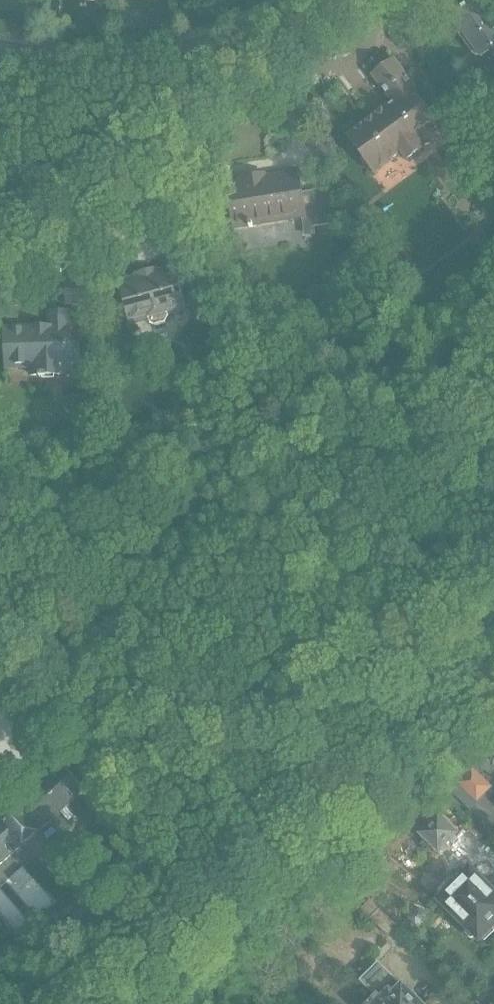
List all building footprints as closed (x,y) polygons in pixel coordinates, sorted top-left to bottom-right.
[(476,0),(452,18),(461,30),(458,33),(477,59),(479,56),(481,58),(490,51),(493,57),(493,26),(476,0)] [(347,137),(374,174),(401,155),(407,162),(424,149),(418,142),(438,128),(411,92),(415,89),(394,60),(371,76),(392,105),(386,109),(383,105),(372,113),(375,117),(347,137)] [(333,188),(302,193),(298,173),(228,184),(235,229),(306,217),(305,216),(313,215),(314,227),(339,223),(333,188)] [(175,268),(159,272),(158,267),(135,274),(136,279),(121,283),(132,323),(149,318),(150,323),(156,326),(166,323),(169,317),(168,314),(186,309),(197,306),(199,313),(219,307),(209,273),(178,281),(175,268)] [(76,307),(94,307),(93,278),(67,279),(68,303),(75,303),(76,307)] [(7,368),(18,367),(33,366),(33,375),(67,374),(67,365),(73,365),(73,361),(81,361),(81,345),(72,345),(72,331),(69,327),(69,311),(51,312),(51,328),(3,330),(4,355),(7,355),(7,368)] [(0,819),(0,866),(18,850),(24,845),(23,844),(30,838),(37,832),(38,833),(86,791),(62,764),(18,803),(15,806),(15,807),(8,813),(1,819),(1,818),(0,819)] [(479,803),(478,802),(492,787),(472,768),(458,783),(459,784),(452,793),(471,811),(479,803)] [(459,832),(440,814),(434,807),(422,819),(428,825),(419,833),(438,853),(459,832)] [(490,825),(482,833),(492,842),(493,840),(493,828),(490,825)] [(470,870),(461,879),(464,882),(442,905),(467,930),(467,933),(472,938),(476,938),(479,941),(482,939),(484,941),(491,935),(488,932),(493,926),(493,894),(470,870)] [(388,936),(398,925),(371,899),(362,909),(388,936)] [(377,961),(358,980),(375,998),(369,1003),(419,1003),(377,961)]
